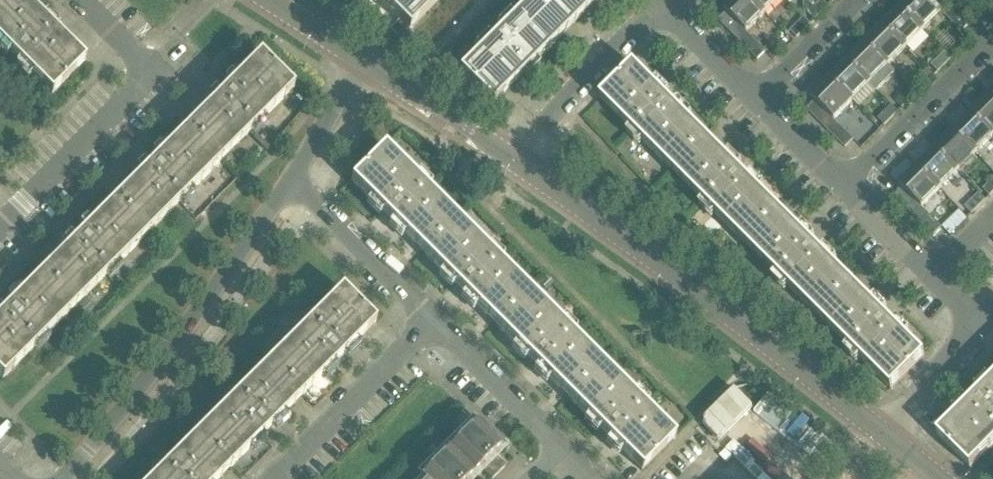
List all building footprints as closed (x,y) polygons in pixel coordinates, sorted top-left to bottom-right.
[(51,95),(85,62),(23,0),(0,0),(0,44),(51,95)] [(409,30),(439,0),(378,0),(409,30)] [(597,0),(530,0),(458,72),(491,106),(597,0)] [(727,13),(746,32),(764,14),(750,0),(733,0),(723,10),(727,13)] [(764,14),(778,0),(750,0),(764,14)] [(821,1),(820,0),(806,0),(804,1),(804,8),(809,13),(808,13),(815,20),(828,7),(822,0),(821,0),(821,1)] [(900,8),(923,31),(942,12),(930,0),(909,0),(900,8)] [(941,10),(942,11),(945,14),(944,15),(961,32),(970,23),(953,6),(952,7),(948,3),(941,10)] [(900,8),(883,26),(905,48),(923,31),(900,8)] [(746,32),(727,13),(718,21),(757,61),(766,52),(746,32)] [(790,31),(797,38),(810,24),(804,18),(790,31)] [(883,26),(865,44),(887,66),(905,48),(883,26)] [(847,62),(870,84),(876,90),(894,72),(887,66),(865,44),(847,62)] [(931,65),(938,72),(952,59),(945,52),(931,65)] [(187,127),(0,314),(0,377),(2,379),(293,89),(260,55),(187,127)] [(847,62),(829,80),(852,102),(870,84),(847,62)] [(924,356),(747,179),(634,65),(600,99),(891,389),(924,356)] [(913,83),(920,90),(934,76),(927,70),(913,83)] [(811,97),(815,101),(834,120),(852,102),(829,80),(811,97)] [(896,101),(902,108),(916,94),(909,88),(896,101)] [(970,114),(992,136),(992,101),(988,96),(970,114)] [(834,120),(815,101),(807,110),(845,148),(854,140),(834,120)] [(878,119),(884,126),(898,112),(891,105),(878,119)] [(970,114),(952,132),(975,154),(992,136),(970,114)] [(952,132),(934,150),(957,172),(975,154),(952,132)] [(350,181),(381,211),(641,471),(674,437),(384,147),(350,181)] [(934,150),(917,167),(940,189),(957,172),(934,150)] [(899,185),(903,189),(922,208),(940,189),(917,167),(899,185)] [(989,196),(992,193),(992,179),(983,189),(989,196)] [(965,207),(972,214),(985,200),(978,194),(965,207)] [(924,211),(916,219),(933,236),(941,227),(924,211)] [(333,365),(375,323),(341,289),(152,478),(219,478),(333,365)] [(301,296),(293,304),(304,315),(312,307),(301,296)] [(970,469),(992,446),(992,378),(936,435),(970,469)] [(476,423),(462,437),(498,474),(505,467),(493,455),(500,447),(476,423)] [(449,450),(473,475),(480,468),(490,478),(492,478),(498,474),(462,437),(449,450)] [(435,464),(450,478),(469,478),(473,475),(449,450),(435,464)] [(422,477),(424,478),(450,478),(435,464),(422,477)]
